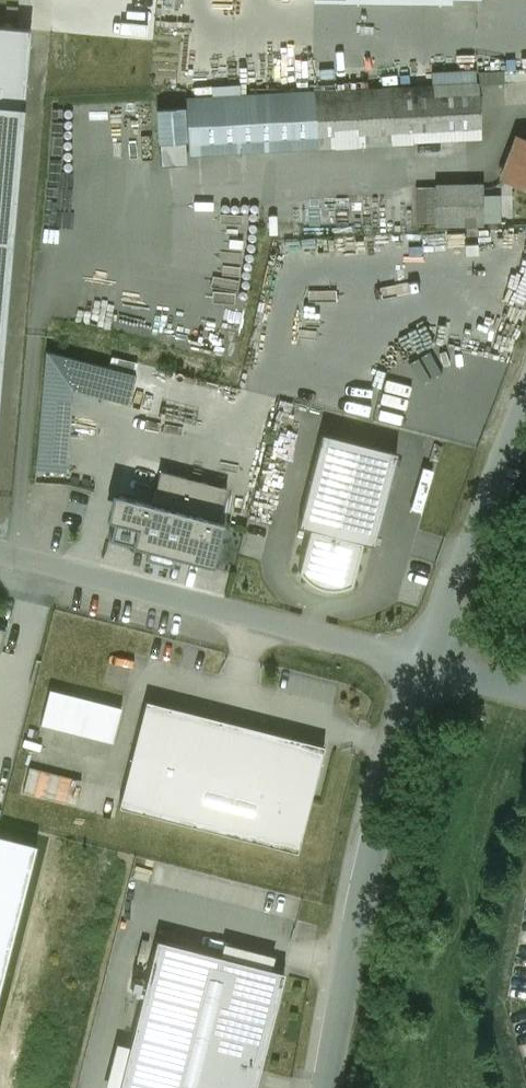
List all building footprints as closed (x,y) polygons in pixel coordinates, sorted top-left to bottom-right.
[(22,108),(29,30),(0,27),(0,106),(22,108)] [(504,71),(478,72),(479,85),(504,84),(504,71)] [(432,87),(186,100),(188,152),(481,138),(478,85),(476,85),(475,72),(432,74),(432,87)] [(22,108),(0,106),(0,359),(22,108)] [(183,109),(157,111),(160,143),(185,141),(183,109)] [(500,177),(525,187),(525,141),(515,137),(500,177)] [(481,195),(481,184),(436,184),(436,187),(436,223),(436,226),(481,225),(481,223),(481,195)] [(337,186),(278,188),(279,205),(337,203),(337,186)] [(416,223),(436,223),(436,187),(416,187),(416,223)] [(481,195),(481,223),(500,223),(499,195),(481,195)] [(352,223),(403,223),(403,196),(352,197),(352,223)] [(67,472),(74,391),(129,404),(136,375),(46,352),(36,469),(67,472)] [(322,434),(298,526),(309,529),(363,542),(374,545),(397,453),(322,434)] [(227,488),(163,471),(155,504),(113,493),(106,520),(113,522),(109,539),(213,566),(225,518),(219,517),(227,488)] [(363,542),(309,529),(299,571),(301,574),(303,577),(307,580),(311,583),(314,585),(317,586),(321,588),(326,589),(331,589),(336,589),(340,589),(345,588),(349,586),(352,584),(363,542)] [(111,742),(120,707),(50,689),(41,724),(111,742)] [(323,746),(146,701),(119,806),(296,852),(323,746)] [(81,780),(30,767),(23,792),(75,806),(81,780)] [(35,849),(0,840),(0,988),(35,849)] [(157,940),(120,1087),(253,1087),(282,971),(157,940)]
